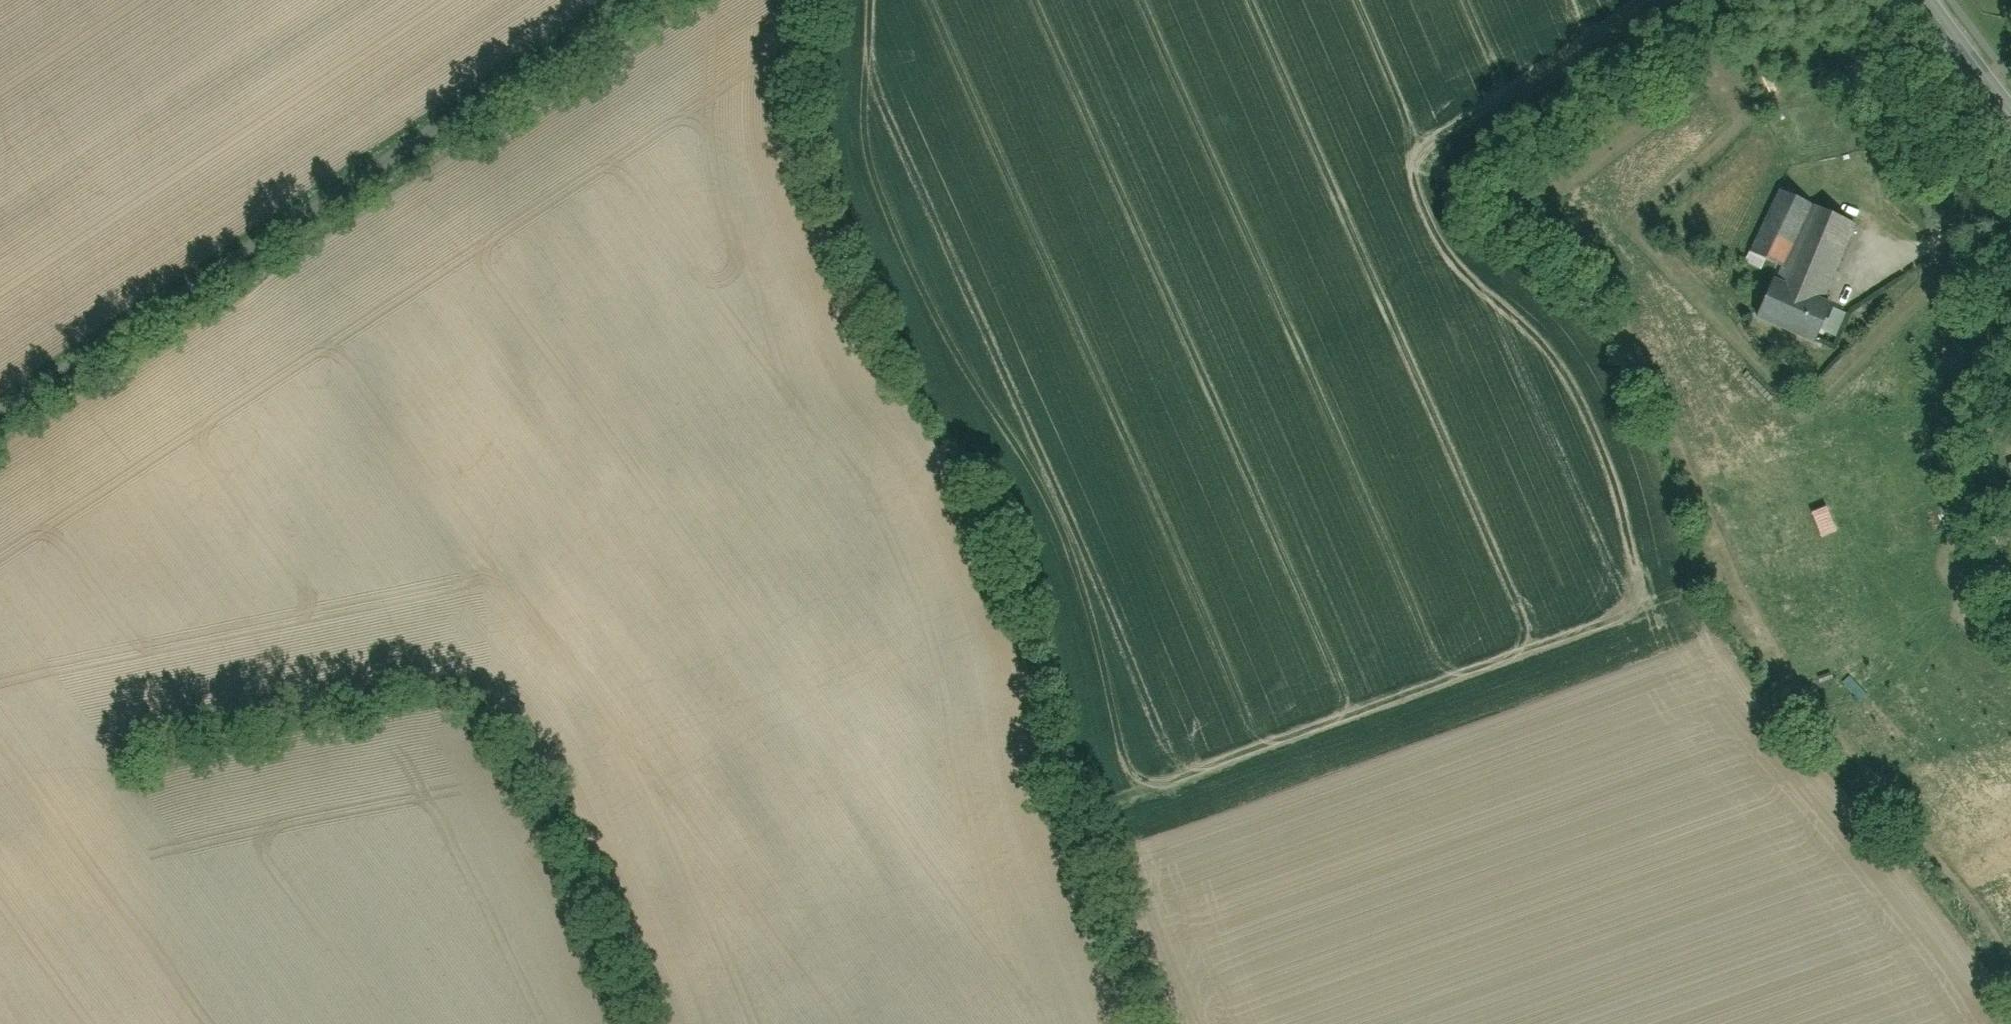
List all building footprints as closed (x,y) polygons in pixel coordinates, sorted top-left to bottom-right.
[(1782,193),(1755,253),(1794,270),(1789,281),(1779,276),(1760,319),(1824,347),(1844,303),(1830,297),(1863,222),(1824,205),(1822,211),(1782,193)]
